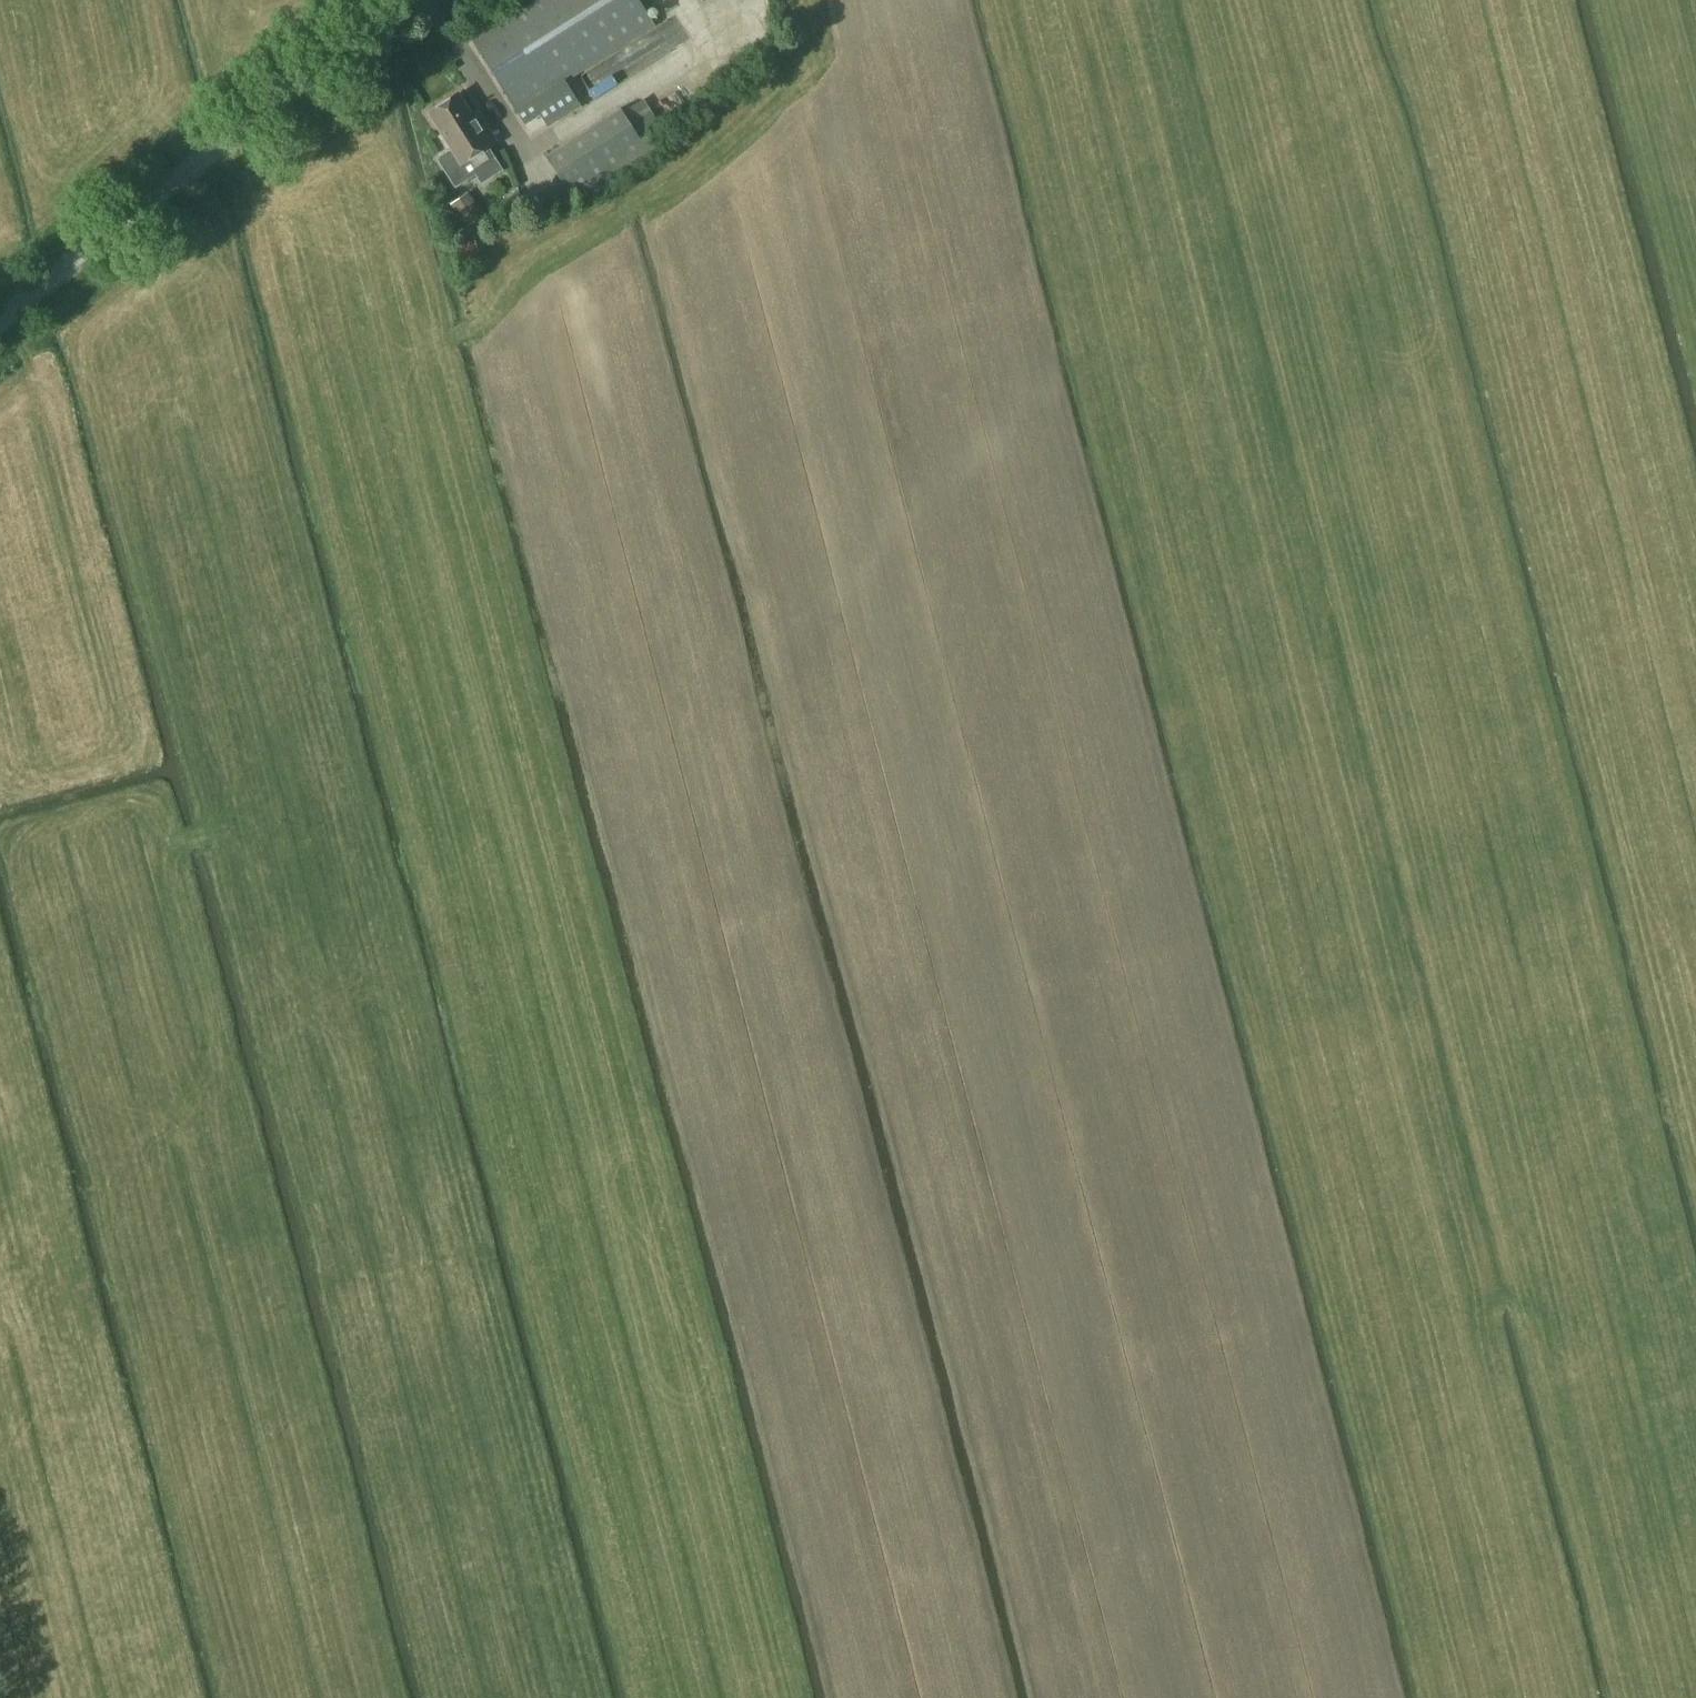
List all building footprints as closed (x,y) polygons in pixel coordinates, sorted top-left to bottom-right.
[(652,25),(637,0),(520,0),(468,32),(517,110),(652,25)] [(460,163),(496,140),(481,116),(475,120),(458,94),(428,113),(460,163)] [(620,108),(545,156),(574,202),(649,154),(620,108)]
